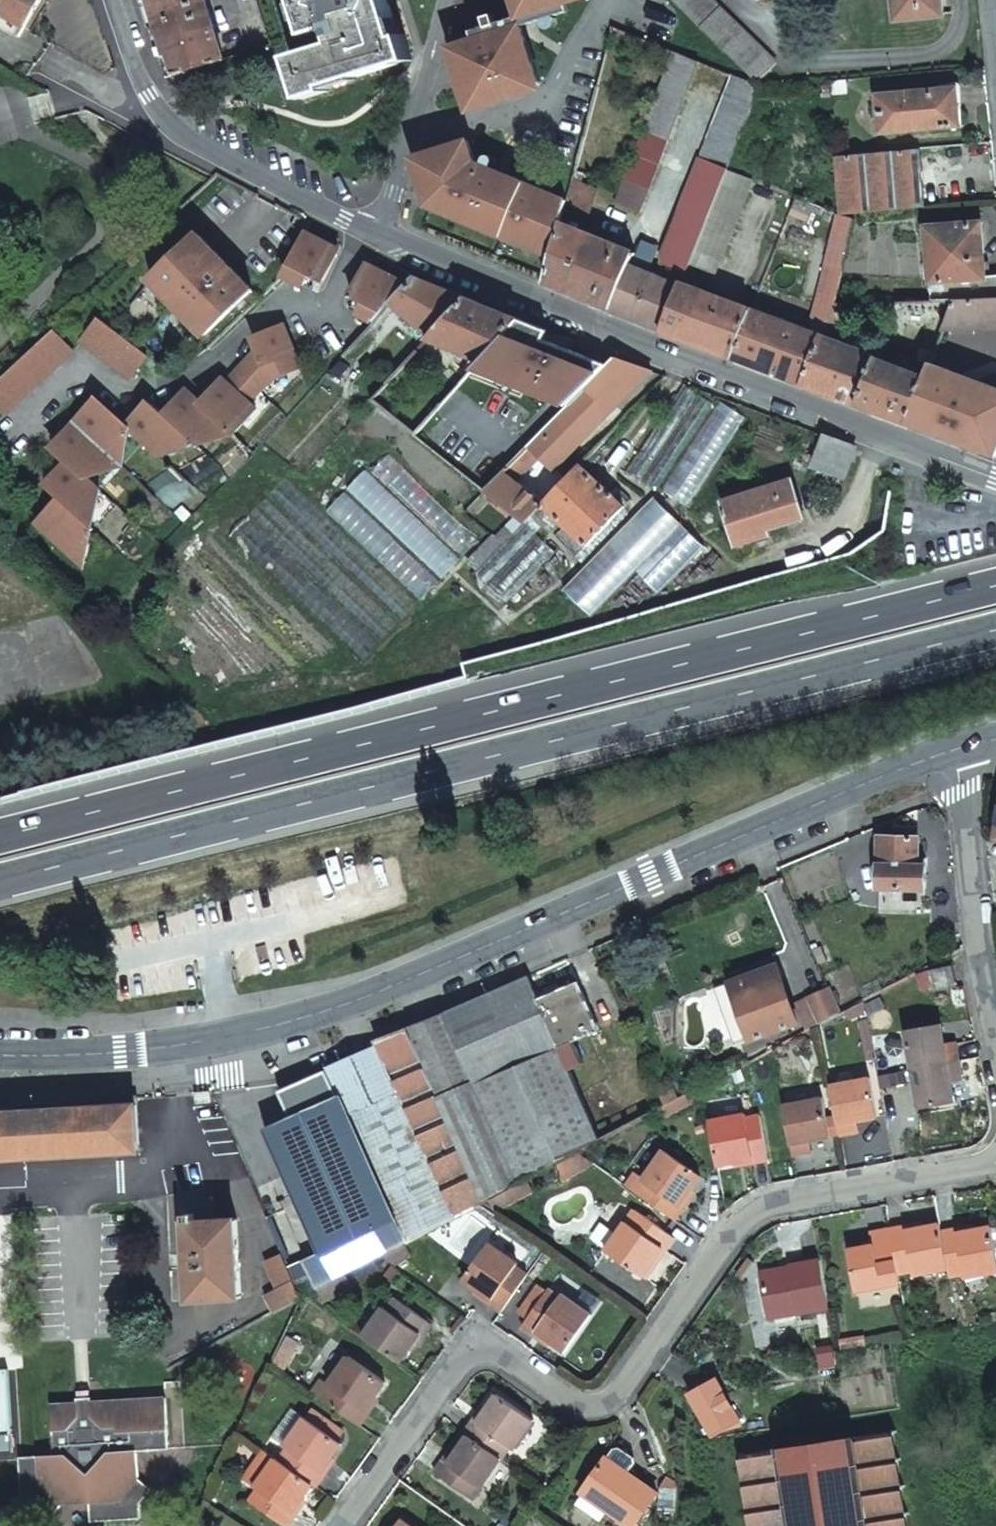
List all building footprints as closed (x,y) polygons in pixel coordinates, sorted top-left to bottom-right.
[(19,20),(28,26),(43,0),(0,0),(0,9),(19,20)] [(170,52),(167,53),(175,72),(227,54),(207,0),(151,0),(170,52)] [(385,0),(296,0),(305,31),(327,25),(333,41),(289,54),(301,94),(324,88),(323,84),(408,57),(401,33),(396,34),(385,0)] [(523,16),(579,0),(518,0),(523,16)] [(756,79),(776,58),(715,0),(675,0),(756,79)] [(894,18),(938,13),(937,0),(892,0),(894,18)] [(13,31),(19,20),(0,9),(0,24),(13,31)] [(525,23),(452,45),(458,62),(464,60),(470,80),(464,82),(470,104),(543,81),(536,60),(530,62),(524,42),(530,40),(525,23)] [(692,59),(669,51),(609,199),(632,210),(692,59)] [(663,261),(684,269),(688,261),(726,166),(760,83),(728,71),(655,253),(663,261)] [(956,85),(874,92),(877,131),(959,125),(956,85)] [(541,247),(550,250),(558,219),(562,202),(563,198),(541,188),(536,199),(524,194),(526,190),(472,167),(477,161),(471,139),(421,154),(426,169),(419,171),(429,183),(424,188),(435,200),(455,208),(453,214),(469,222),(472,216),(490,223),(488,229),(504,236),(506,230),(525,238),(523,244),(539,251),(541,247)] [(835,154),(840,211),(923,206),(919,147),(835,154)] [(541,188),(477,161),(472,167),(526,190),(524,194),(536,199),(541,188)] [(711,269),(749,175),(726,166),(688,261),(711,269)] [(563,198),(562,202),(585,211),(594,187),(568,178),(563,198)] [(748,306),(729,354),(802,381),(835,299),(857,217),(840,211),(812,316),(812,331),(748,306)] [(543,279),(661,328),(679,283),(627,261),(631,248),(616,243),(617,239),(611,236),(609,239),(558,219),(550,250),(543,279)] [(995,297),(995,275),(987,275),(980,221),(925,224),(932,298),(954,298),(995,297)] [(328,242),(307,231),(290,262),(320,278),(324,280),(338,253),(326,247),(328,242)] [(196,236),(152,279),(210,338),(255,295),(196,236)] [(320,278),(290,262),(284,274),(313,290),(320,278)] [(383,311),(408,284),(379,269),(377,274),(365,267),(352,294),(356,296),(383,311)] [(466,296),(416,276),(393,301),(432,334),(466,296)] [(661,328),(729,354),(748,306),(680,281),(679,283),(661,328)] [(383,311),(356,296),(349,308),(374,321),(383,311)] [(428,337),(482,359),(519,317),(466,296),(432,334),(428,337)] [(995,326),(995,297),(954,298),(943,327),(995,326)] [(889,318),(897,298),(888,298),(881,314),(889,318)] [(835,299),(802,381),(855,402),(874,355),(832,339),(848,299),(835,299)] [(99,314),(81,337),(128,375),(147,352),(99,314)] [(576,340),(519,317),(482,359),(476,366),(569,404),(609,364),(572,350),(576,340)] [(10,413),(76,351),(55,327),(0,377),(0,401),(10,413)] [(35,518),(69,550),(92,526),(77,512),(99,487),(85,474),(129,425),(159,452),(181,428),(196,441),(218,417),(233,430),(255,406),(248,400),(269,376),(300,364),(286,327),(263,336),(265,342),(258,345),(252,343),(221,376),(217,372),(200,391),(204,395),(199,401),(194,397),(184,387),(167,406),(172,410),(167,416),(162,412),(152,402),(147,408),(142,403),(125,422),(100,399),(95,405),(90,400),(56,437),(60,441),(55,447),(65,456),(48,475),(53,479),(48,485),(58,494),(62,498),(57,504),(52,500),(35,518)] [(265,342),(263,336),(255,339),(258,345),(265,342)] [(874,355),(855,402),(905,421),(924,374),(874,355)] [(557,467),(651,369),(616,357),(609,364),(569,404),(526,448),(550,468),(557,467)] [(995,451),(995,387),(929,362),(928,364),(924,374),(905,421),(995,455),(995,451)] [(712,401),(684,382),(627,470),(656,488),(712,401)] [(204,395),(200,391),(194,397),(199,401),(204,395)] [(172,410),(167,406),(162,412),(167,416),(172,410)] [(129,425),(85,474),(121,462),(129,425)] [(853,444),(823,433),(812,465),(841,477),(853,444)] [(543,501),(541,502),(560,521),(584,544),(623,504),(613,494),(585,468),(601,451),(595,446),(543,501)] [(514,460),(485,489),(514,512),(503,523),(513,531),(541,502),(543,501),(509,475),(518,463),(514,460)] [(790,477),(723,499),(737,541),(768,531),(767,526),(802,514),(790,477)] [(620,487),(613,494),(623,504),(625,505),(632,497),(620,487)] [(58,494),(52,500),(57,504),(62,498),(58,494)] [(500,545),(477,569),(481,589),(487,584),(505,602),(553,552),(534,533),(544,523),(551,530),(560,521),(541,502),(513,531),(500,545)] [(580,561),(630,510),(625,505),(623,504),(584,544),(574,554),(580,561)] [(92,526),(69,550),(83,563),(92,526)] [(909,840),(880,841),(882,890),(921,888),(920,867),(911,867),(909,840)] [(950,963),(927,964),(927,982),(950,982),(950,963)] [(775,966),(729,981),(712,987),(731,1043),(748,1038),(795,1022),(775,966)] [(535,996),(525,975),(408,1026),(374,1038),(377,1045),(453,1216),(489,1197),(507,1187),(523,1179),(556,1161),(579,1149),(598,1139),(568,1068),(581,1063),(571,1039),(597,1028),(576,979),(535,996)] [(839,1012),(829,988),(809,999),(819,1023),(839,1012)] [(819,1023),(809,999),(796,1004),(806,1029),(818,1023),(819,1023)] [(902,1031),(909,1070),(957,1062),(954,1048),(943,1049),(942,1044),(938,1024),(902,1031)] [(453,1216),(377,1045),(325,1068),(335,1091),(338,1091),(403,1235),(453,1216)] [(957,1062),(909,1070),(917,1109),(953,1103),(950,1083),(949,1078),(960,1075),(957,1062)] [(405,1240),(403,1235),(338,1091),(335,1091),(325,1068),(277,1089),(288,1113),(315,1101),(317,1104),(263,1125),(318,1249),(285,1263),(298,1295),(317,1286),(343,1272),(382,1252),(401,1242),(405,1240)] [(869,1079),(829,1086),(838,1135),(857,1132),(856,1121),(862,1120),(876,1117),(869,1079)] [(667,1080),(655,1085),(664,1104),(675,1098),(667,1080)] [(213,1093),(197,1093),(198,1104),(213,1104),(213,1093)] [(822,1098),(782,1105),(791,1156),(811,1152),(809,1141),(814,1140),(829,1138),(822,1098)] [(139,1148),(136,1102),(0,1110),(0,1156),(139,1148)] [(744,1112),(709,1119),(718,1163),(751,1157),(751,1161),(767,1159),(758,1113),(745,1116),(744,1112)] [(628,1184),(675,1218),(683,1204),(680,1203),(700,1174),(663,1148),(644,1176),(637,1171),(628,1184)] [(594,1160),(579,1149),(556,1161),(563,1177),(594,1160)] [(507,1187),(514,1198),(529,1191),(523,1179),(507,1187)] [(495,1208),(514,1198),(507,1187),(489,1197),(495,1208)] [(634,1209),(615,1237),(651,1262),(662,1246),(665,1249),(674,1235),(634,1209)] [(239,1296),(235,1216),(193,1217),(193,1212),(186,1212),(187,1218),(183,1218),(187,1297),(239,1296)] [(902,1227),(888,1229),(896,1274),(909,1272),(910,1274),(945,1269),(938,1233),(937,1225),(902,1231),(902,1227)] [(994,1261),(995,1261),(995,1227),(988,1228),(994,1261)] [(946,1277),(961,1274),(962,1278),(995,1273),(995,1272),(994,1261),(988,1228),(954,1233),(953,1230),(938,1233),(945,1269),(946,1277)] [(853,1290),(898,1282),(896,1274),(888,1229),(867,1232),(869,1245),(845,1249),(853,1290)] [(651,1262),(615,1237),(607,1249),(643,1275),(651,1262)] [(503,1309),(529,1272),(517,1263),(519,1259),(491,1239),(464,1277),(492,1297),(491,1300),(503,1309)] [(382,1252),(402,1266),(412,1250),(401,1242),(382,1252)] [(275,1287),(263,1293),(271,1309),(298,1295),(285,1263),(280,1252),(264,1259),(275,1287)] [(768,1318),(828,1308),(818,1259),(788,1265),(789,1273),(761,1278),(768,1318)] [(759,1270),(761,1278),(789,1273),(788,1265),(759,1270)] [(343,1272),(317,1286),(323,1298),(350,1285),(343,1272)] [(538,1330),(566,1349),(591,1312),(562,1291),(560,1295),(549,1287),(522,1324),(536,1333),(538,1330)] [(383,1302),(363,1329),(400,1357),(419,1330),(422,1332),(431,1319),(395,1293),(387,1304),(383,1302)] [(296,1341),(283,1334),(269,1364),(283,1371),(296,1341)] [(322,1374),(314,1386),(361,1419),(369,1406),(366,1404),(386,1375),(350,1349),(328,1379),(322,1374)] [(0,1368),(0,1431),(10,1430),(6,1368),(0,1368)] [(713,1375),(683,1391),(707,1436),(737,1420),(713,1375)] [(470,1430),(502,1454),(510,1442),(513,1444),(534,1414),(498,1389),(478,1417),(475,1415),(466,1427),(470,1430)] [(76,1401),(50,1403),(53,1454),(18,1455),(21,1504),(37,1503),(51,1489),(63,1502),(88,1500),(90,1520),(142,1517),(141,1501),(129,1493),(139,1478),(138,1449),(169,1447),(165,1396),(91,1400),(91,1395),(76,1396),(76,1401)] [(314,1478),(317,1480),(326,1468),(322,1465),(342,1437),(336,1433),(342,1424),(314,1405),(309,1412),(307,1411),(286,1439),(290,1442),(281,1454),(314,1478)] [(466,1427),(464,1426),(444,1454),(450,1458),(470,1430),(466,1427)] [(738,1452),(749,1525),(906,1525),(892,1428),(738,1452)] [(473,1495),(502,1454),(470,1430),(450,1458),(444,1454),(435,1467),(473,1495)] [(278,1451),(265,1441),(244,1472),(257,1481),(278,1451)] [(278,1451),(257,1481),(260,1483),(251,1495),(287,1522),(297,1508),(293,1506),(314,1478),(281,1454),(278,1451)] [(581,1487),(605,1505),(631,1524),(656,1490),(605,1453),(581,1487)] [(597,1515),(605,1505),(581,1487),(573,1498),(597,1515)] [(395,1525),(421,1525),(404,1514),(395,1525)]
